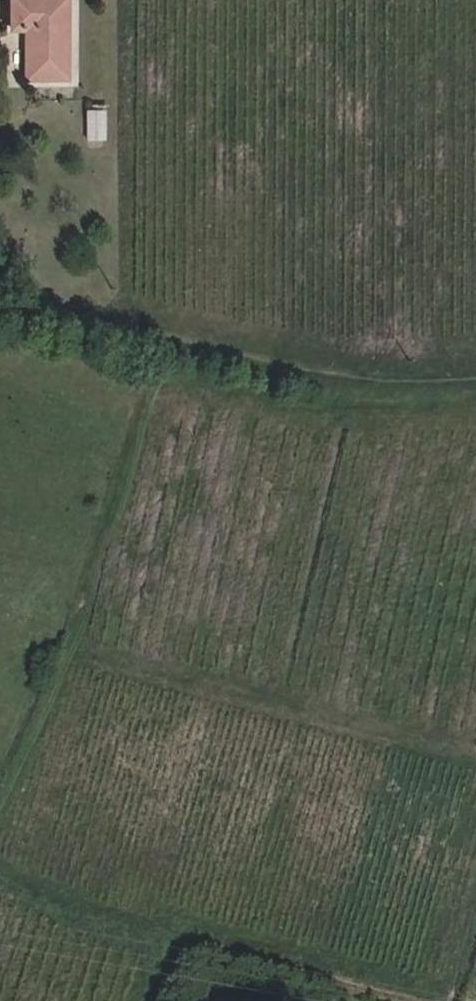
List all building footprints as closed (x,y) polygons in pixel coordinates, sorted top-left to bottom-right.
[(66,0),(10,0),(10,22),(25,22),(26,80),(66,79),(66,0)] [(104,140),(104,111),(88,111),(87,140),(104,140)]
